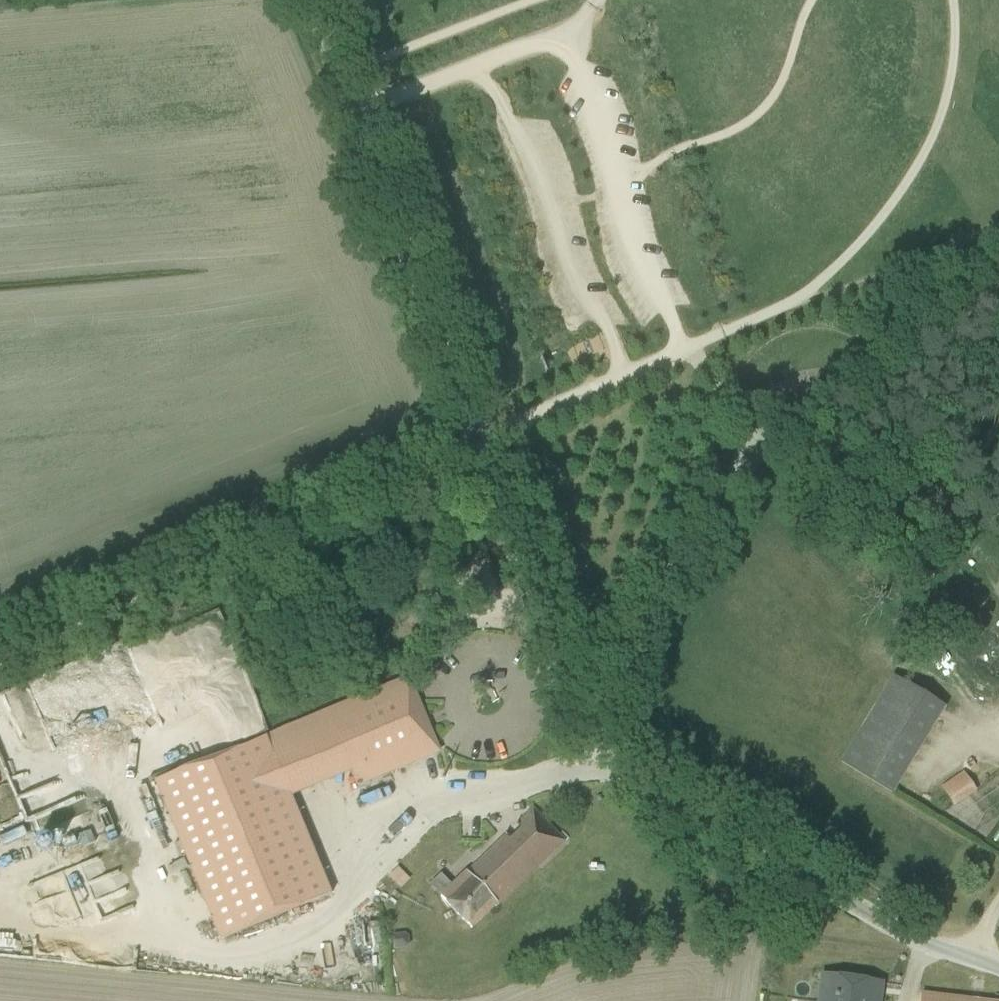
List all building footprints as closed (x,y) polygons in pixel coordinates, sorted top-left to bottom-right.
[(80,671),(119,763),(166,743),(127,651),(80,671)] [(154,783),(219,942),(331,896),(290,798),(350,773),(356,786),(438,752),(407,678),(154,783)] [(880,678),(835,767),(890,794),(935,705),(880,678)] [(940,788),(953,807),(976,791),(963,772),(940,788)] [(7,797),(25,839),(76,817),(58,776),(7,797)] [(440,897),(471,929),(497,905),(498,906),(564,842),(532,810),(518,824),(514,828),(517,831),(509,839),(506,836),(467,873),(466,872),(440,897)] [(89,832),(78,837),(83,849),(94,844),(89,832)] [(393,868),(385,877),(398,889),(406,880),(393,868)] [(403,934),(392,935),(393,950),(407,949),(409,945),(407,937),(403,934)] [(882,984),(822,975),(819,995),(819,1000),(879,1000),(882,984)]
